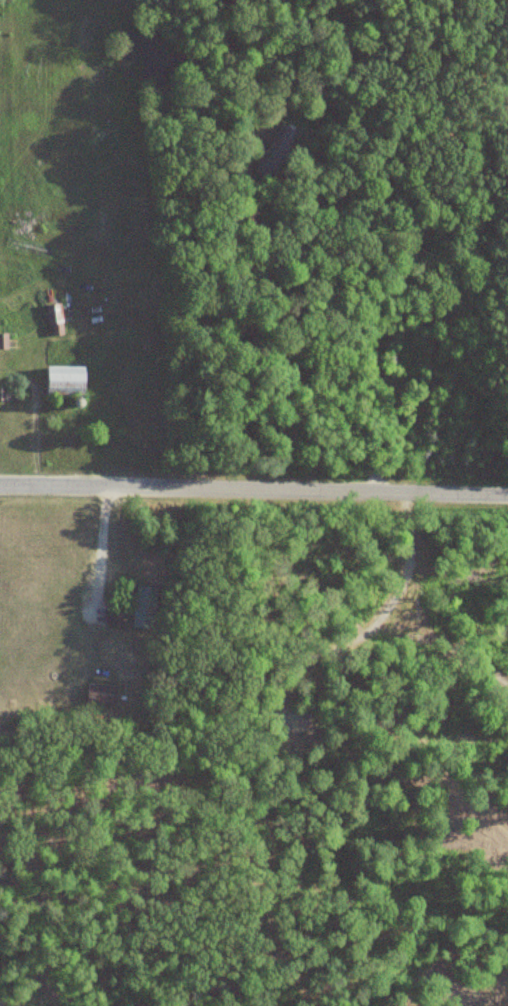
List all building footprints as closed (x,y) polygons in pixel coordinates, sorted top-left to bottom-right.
[(47,336),(61,335),(59,304),(44,305),(47,336)] [(42,395),(80,395),(80,367),(42,367),(42,395)] [(104,627),(139,631),(141,616),(149,617),(153,589),(132,587),(130,609),(106,606),(104,627)] [(113,702),(113,685),(85,685),(85,702),(113,702)]
